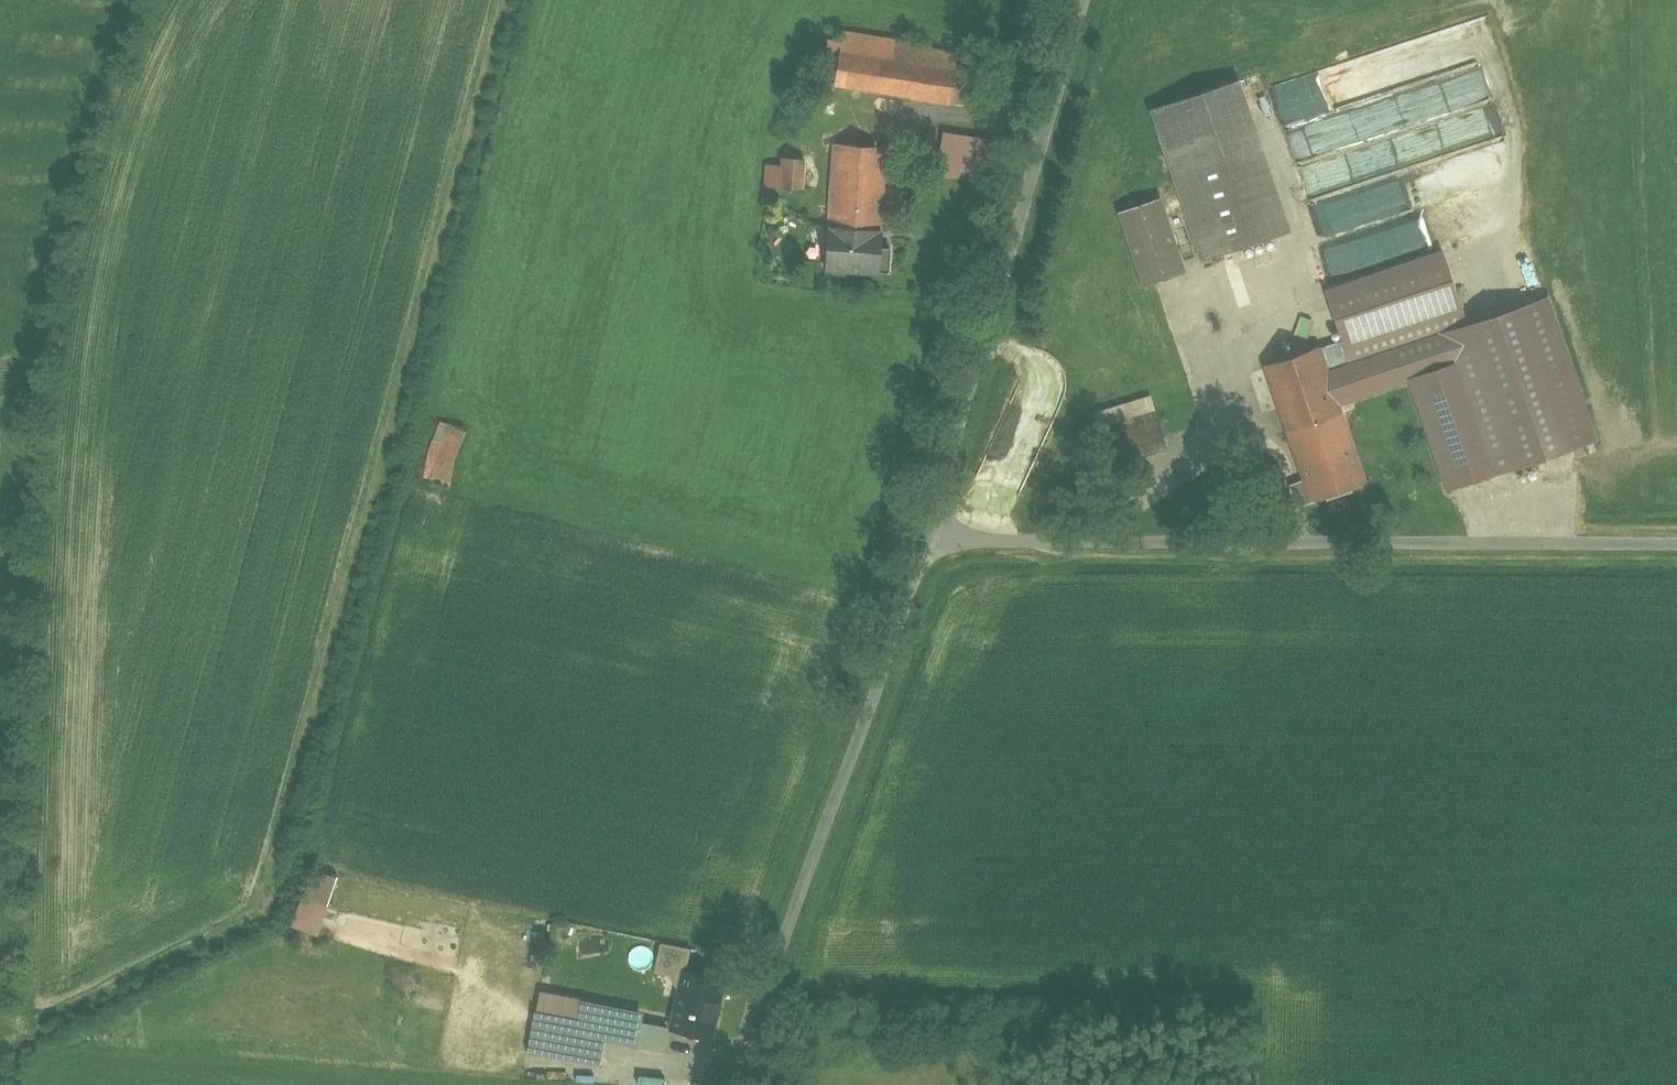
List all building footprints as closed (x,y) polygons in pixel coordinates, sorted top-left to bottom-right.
[(842,77),(841,84),(956,103),(963,62),(898,51),(900,39),(850,31),(848,40),(842,77)] [(842,77),(848,40),(832,38),(826,74),(842,77)] [(1160,123),(1206,263),(1281,238),(1299,232),(1253,93),(1248,77),(1155,108),(1160,123)] [(943,170),(1003,181),(1010,140),(950,129),(943,170)] [(891,147),(835,144),(830,226),(886,230),(891,147)] [(801,156),(784,156),(784,166),(784,187),(801,187),(801,156)] [(784,187),(784,166),(766,165),(766,187),(784,187)] [(1178,272),(1192,267),(1168,195),(1123,210),(1148,287),(1180,276),(1178,272)] [(886,230),(830,226),(828,269),(884,272),(886,230)] [(1446,249),(1326,291),(1351,362),(1439,331),(1471,321),(1446,249)] [(1439,331),(1453,372),(1490,479),(1571,451),(1582,448),(1553,365),(1574,357),(1551,293),(1547,294),(1471,321),(1439,331)] [(1439,331),(1351,362),(1333,368),(1347,408),(1453,372),(1439,331)] [(1347,408),(1333,368),(1325,345),(1265,365),(1287,429),(1314,506),(1340,497),(1373,485),(1347,408)] [(1155,393),(1098,411),(1102,424),(1113,458),(1170,440),(1155,393)] [(456,484),(471,429),(440,421),(426,476),(456,484)] [(333,905),(343,875),(314,866),(305,896),(333,905)] [(323,937),(333,905),(305,896),(294,928),(323,937)] [(682,987),(687,967),(691,968),(695,948),(662,941),(656,971),(671,974),(682,987)] [(691,968),(687,967),(682,987),(674,1026),(674,1030),(714,1038),(726,980),(727,975),(718,973),(691,968)] [(650,1012),(546,990),(533,1050),(606,1065),(611,1041),(642,1047),(648,1021),(650,1012)] [(674,1026),(648,1021),(642,1047),(669,1053),(674,1030),(674,1026)] [(573,1070),(570,1078),(582,1082),(585,1074),(573,1070)] [(541,1071),(541,1080),(560,1081),(561,1071),(541,1071)]
